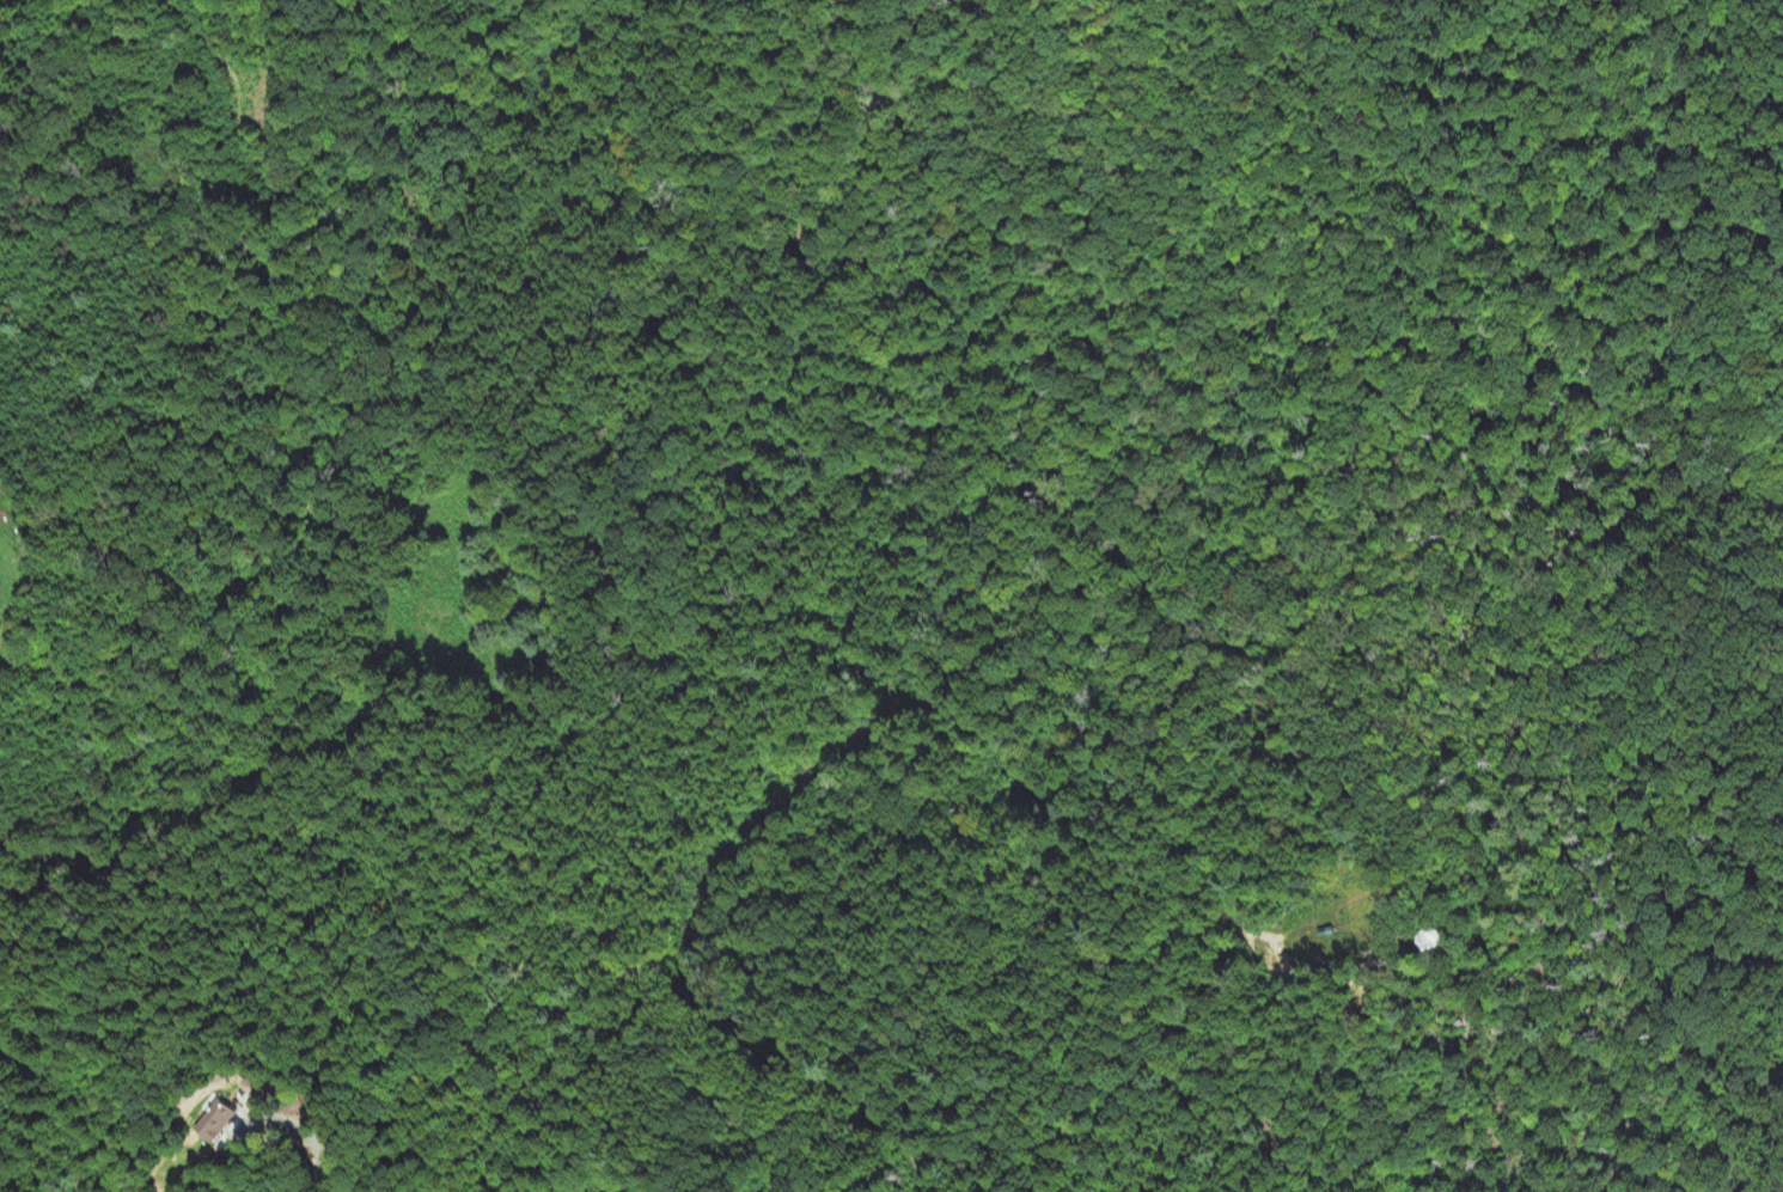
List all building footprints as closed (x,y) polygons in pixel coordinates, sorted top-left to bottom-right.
[(197,1131),(218,1146),(242,1115),(221,1099),(197,1131)]
